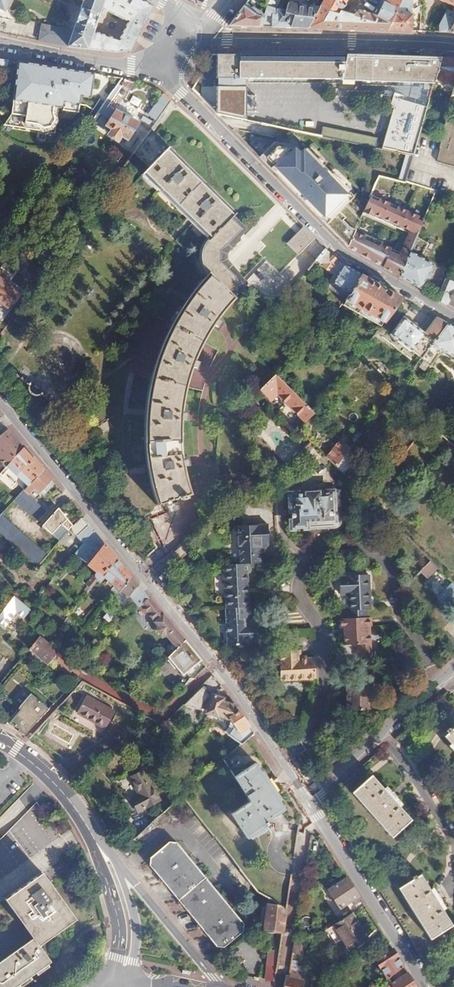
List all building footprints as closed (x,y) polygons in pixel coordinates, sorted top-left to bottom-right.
[(72,31),(51,26),(47,43),(71,47),(116,52),(131,51),(152,7),(138,0),(83,0),(72,31)] [(271,16),(273,28),(309,29),(320,9),(293,4),(290,14),(286,13),(286,11),(279,8),(278,10),(276,9),(281,0),(270,0),(268,4),(265,14),(264,19),(268,19),(269,16),(271,16)] [(320,9),(309,29),(386,31),(400,4),(402,0),(384,0),(376,15),(359,10),(353,14),(341,10),(347,0),(326,0),(320,9)] [(252,8),(246,4),(229,26),(261,27),(264,19),(265,14),(253,7),(252,8)] [(412,10),(400,4),(386,31),(411,32),(412,10)] [(445,16),(439,27),(439,32),(449,33),(453,22),(453,20),(450,18),(445,16)] [(255,55),(213,55),(213,111),(237,120),(238,78),(341,79),(341,80),(434,82),(434,80),(441,58),(357,55),(255,55)] [(441,58),(434,80),(453,85),(453,58),(441,58)] [(97,73),(23,63),(16,113),(32,115),(32,120),(44,121),(53,125),(59,124),(61,119),(59,111),(60,104),(70,105),(70,99),(84,101),(85,92),(94,93),(97,73)] [(172,102),(163,94),(141,127),(149,132),(172,102)] [(427,105),(396,97),(381,149),(400,153),(413,155),(419,132),(427,105)] [(205,251),(204,257),(204,263),(207,271),(211,276),(212,278),(207,283),(202,288),(195,297),(185,310),(178,321),(170,336),(163,351),(157,366),(153,384),(149,401),(149,408),(147,423),(148,438),(149,455),(151,469),(154,484),(156,493),(160,505),(181,497),(182,499),(188,497),(187,495),(190,493),(186,478),(183,468),(182,463),(189,462),(188,455),(182,456),(181,446),(180,431),(180,420),(181,415),(188,416),(189,409),(182,407),(183,402),(185,389),(189,374),(192,368),(198,371),(201,364),(195,361),(200,350),(205,340),(212,329),(214,326),(220,330),(225,325),(219,320),(237,300),(233,297),(247,282),(252,286),(256,290),(260,293),(265,296),(270,298),(275,298),(280,297),(284,296),(286,295),(301,278),(315,261),(324,250),(190,116),(172,102),(149,132),(143,140),(143,141),(134,153),(149,168),(144,174),(211,240),(208,245),(205,251)] [(102,114),(96,124),(109,132),(107,136),(117,143),(120,139),(125,143),(137,125),(103,105),(101,108),(98,112),(102,114)] [(442,138),(437,162),(453,166),(453,118),(447,116),(442,138)] [(141,127),(135,135),(143,141),(143,140),(149,132),(141,127)] [(321,136),(325,137),(377,148),(378,142),(322,130),(321,136)] [(313,215),(337,191),(294,147),(291,150),(284,144),(263,165),(313,215)] [(413,155),(400,153),(392,180),(405,183),(405,181),(413,155)] [(364,237),(354,233),(352,237),(347,248),(389,271),(400,277),(414,245),(417,237),(423,220),(371,196),(363,213),(409,234),(400,254),(382,246),(383,243),(365,235),(364,237)] [(417,237),(414,245),(400,277),(420,288),(434,265),(420,257),(428,244),(417,237)] [(324,250),(315,261),(334,276),(330,283),(349,294),(361,276),(336,262),(324,250)] [(8,309),(19,292),(7,283),(18,267),(8,259),(0,270),(0,302),(8,309)] [(361,276),(349,294),(346,301),(384,323),(403,299),(361,276)] [(445,283),(439,299),(448,304),(453,289),(453,287),(445,283)] [(403,318),(390,334),(410,350),(411,349),(421,357),(448,324),(436,318),(424,333),(403,318)] [(448,324),(421,357),(431,365),(443,350),(453,358),(453,357),(453,328),(448,324)] [(268,401),(276,393),(305,421),(314,413),(279,380),(274,376),(258,391),(268,401)] [(0,418),(0,419),(0,438),(9,429),(0,418)] [(13,434),(0,447),(0,450),(4,455),(11,462),(25,448),(13,434)] [(349,448),(341,440),(327,456),(336,465),(349,448)] [(33,458),(25,448),(11,462),(7,467),(16,477),(21,472),(33,458)] [(2,463),(0,465),(0,474),(7,467),(11,462),(4,455),(0,459),(0,461),(2,463)] [(35,457),(33,458),(21,472),(32,483),(45,469),(35,457)] [(45,469),(32,483),(14,502),(37,522),(47,510),(36,501),(47,488),(46,486),(53,479),(52,478),(45,469)] [(337,495),(290,494),(289,521),(306,522),(306,518),(332,518),(333,505),(337,505),(337,495)] [(332,518),(306,518),(306,522),(338,522),(337,505),(333,505),(332,518)] [(77,524),(59,510),(44,528),(61,542),(71,531),(77,524)] [(0,517),(0,533),(40,567),(49,556),(1,516),(0,517)] [(84,517),(77,524),(71,531),(84,545),(96,531),(84,517)] [(241,549),(243,549),(243,567),(263,567),(262,557),(264,557),(269,551),(269,550),(268,550),(268,549),(271,549),(270,528),(242,529),(242,539),(241,539),(241,549)] [(84,545),(75,555),(97,572),(93,577),(91,577),(82,587),(84,590),(79,594),(83,597),(100,577),(117,557),(102,539),(96,531),(84,545)] [(193,548),(187,540),(164,560),(170,568),(193,548)] [(104,579),(105,578),(127,596),(126,597),(128,599),(129,597),(140,585),(136,580),(117,557),(100,577),(104,579)] [(439,568),(432,561),(421,572),(428,579),(439,568)] [(255,568),(229,569),(230,612),(254,611),(253,577),(255,577),(255,568)] [(173,578),(167,571),(159,578),(165,585),(173,578)] [(341,593),(349,593),(350,609),(342,609),(342,618),(369,617),(368,610),(372,610),(372,601),(368,600),(368,591),(372,591),(371,574),(349,574),(349,577),(340,576),(341,593)] [(148,614),(149,613),(159,623),(158,629),(164,636),(169,635),(174,642),(179,647),(185,640),(186,640),(176,627),(175,628),(164,615),(165,614),(153,600),(152,600),(140,585),(129,597),(136,605),(141,606),(148,614)] [(14,595),(0,614),(0,622),(3,625),(15,611),(21,617),(22,616),(25,618),(31,610),(29,609),(14,595)] [(104,602),(98,607),(113,618),(117,612),(104,602)] [(230,612),(231,648),(250,648),(250,643),(261,643),(260,628),(254,629),(250,629),(250,621),(255,621),(257,621),(258,611),(254,611),(230,612)] [(341,628),(344,628),(344,644),(360,643),(360,656),(370,656),(369,626),(371,626),(371,617),(369,617),(342,618),(341,618),(341,628)] [(59,627),(57,625),(46,637),(48,639),(49,640),(58,629),(59,627)] [(69,639),(58,629),(49,640),(53,643),(54,644),(56,642),(60,645),(64,641),(66,642),(69,639)] [(39,636),(29,649),(46,664),(50,659),(65,672),(67,671),(75,679),(80,672),(39,636)] [(179,647),(171,654),(169,657),(184,675),(192,668),(202,660),(185,640),(179,647)] [(8,642),(5,647),(20,659),(24,655),(8,642)] [(171,654),(179,647),(174,642),(172,645),(169,643),(168,650),(171,654)] [(305,656),(284,656),(286,687),(321,685),(320,663),(306,663),(305,656)] [(205,664),(202,660),(192,668),(196,672),(205,664)] [(374,675),(349,676),(351,709),(375,709),(374,675)] [(123,681),(117,687),(130,694),(136,689),(123,681)] [(250,738),(255,734),(236,707),(223,703),(223,700),(213,698),(213,700),(210,699),(200,688),(182,706),(221,717),(234,721),(230,726),(234,728),(229,736),(242,745),(243,744),(250,738)] [(53,709),(34,693),(23,707),(26,709),(12,724),(30,733),(53,709)] [(86,695),(77,711),(105,728),(114,711),(86,695)] [(234,752),(224,761),(252,801),(232,815),(249,839),(269,825),(268,823),(283,812),(291,822),(301,824),(303,815),(250,738),(243,744),(242,745),(234,752)] [(142,763),(130,774),(144,788),(138,794),(148,803),(164,787),(142,763)] [(374,774),(354,791),(394,836),(413,820),(401,806),(404,804),(389,787),(386,789),(374,774)] [(60,840),(39,807),(0,832),(0,878),(60,840)] [(11,824),(3,815),(0,818),(0,831),(1,833),(11,824)] [(106,829),(111,841),(120,851),(127,845),(106,829)] [(148,865),(176,899),(177,900),(200,926),(200,927),(216,945),(223,946),(241,930),(241,922),(174,841),(167,841),(147,857),(148,865)] [(134,843),(129,847),(133,852),(138,847),(134,843)] [(33,938),(0,962),(0,986),(16,986),(51,962),(39,945),(75,920),(49,883),(42,873),(6,899),(33,938)] [(423,874),(401,888),(432,939),(453,926),(445,910),(448,908),(436,888),(432,890),(423,874)] [(348,877),(328,888),(341,909),(348,905),(353,912),(366,904),(348,877)] [(287,909),(271,899),(265,928),(283,932),(287,909)] [(351,913),(327,928),(335,942),(343,937),(350,949),(367,939),(351,913)] [(391,945),(384,934),(372,944),(380,954),(391,945)] [(280,951),(271,949),(265,980),(275,981),(280,951)] [(394,949),(377,959),(389,978),(393,975),(405,966),(394,949)] [(393,975),(397,981),(387,986),(388,986),(418,986),(405,966),(393,975)] [(286,974),(283,986),(304,986),(308,974),(303,974),(303,970),(289,969),(288,974),(286,974)]
